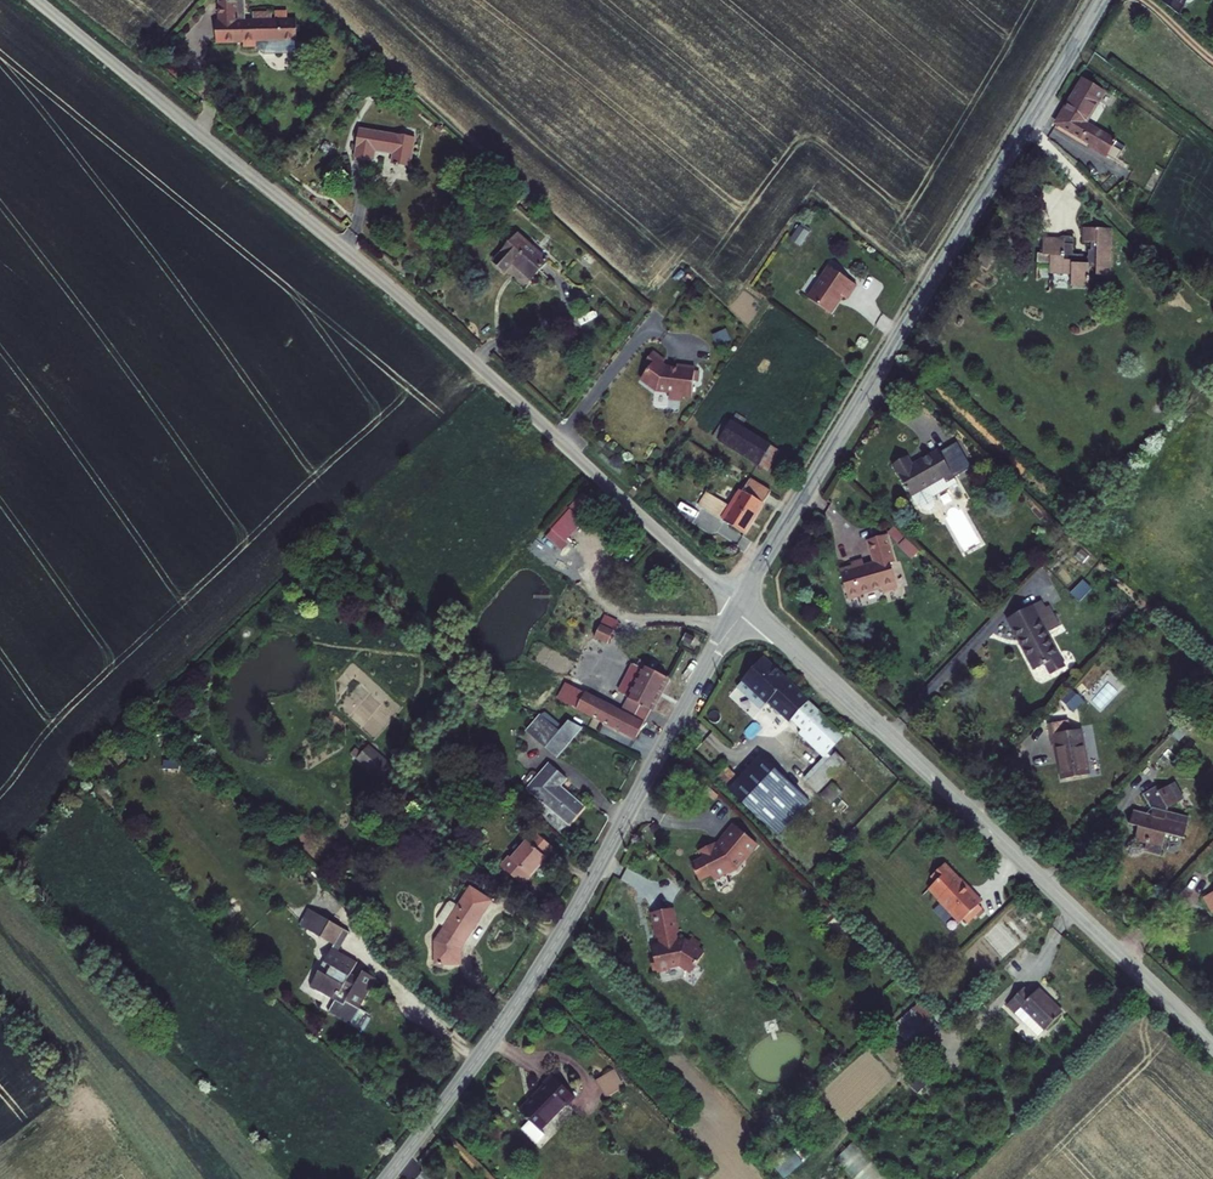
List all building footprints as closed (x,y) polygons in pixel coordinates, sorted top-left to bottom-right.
[(1161,2),(1179,16),(1187,0),(1162,0),(1161,2)] [(292,43),(294,43),(293,21),(236,23),(236,15),(236,3),(218,3),(218,23),(214,23),(214,44),(234,44),(234,42),(241,42),(241,48),(255,48),(262,55),(292,54),(292,43)] [(244,3),(236,3),(236,15),(244,15),(244,3)] [(1089,147),(1107,158),(1116,143),(1085,124),(1104,92),(1083,79),(1056,124),(1090,145),(1089,147)] [(359,129),(354,158),(374,162),(376,152),(392,155),(391,164),(411,168),(416,139),(359,129)] [(1116,143),(1107,158),(1119,165),(1128,150),(1116,143)] [(511,203),(515,206),(520,202),(511,194),(504,201),(509,205),(511,203)] [(789,238),(800,245),(809,231),(798,224),(789,238)] [(1077,259),(1077,256),(1072,256),(1072,245),(1064,245),(1064,239),(1042,239),(1042,255),(1036,255),(1036,264),(1039,266),(1050,267),(1050,276),(1071,277),(1070,288),(1088,288),(1089,269),(1096,269),(1096,276),(1111,276),(1112,229),(1084,229),(1083,243),(1091,244),(1091,251),(1088,251),(1088,257),(1087,259),(1083,259),(1077,259)] [(530,280),(539,270),(547,261),(519,236),(494,261),(504,271),(511,263),(530,280)] [(990,261),(982,255),(977,261),(985,267),(990,261)] [(856,285),(829,267),(808,298),(830,313),(842,296),(847,299),(856,285)] [(996,305),(1005,301),(995,284),(987,289),(996,305)] [(697,382),(699,372),(693,372),(693,368),(675,366),(675,370),(667,369),(661,365),(663,362),(652,353),(643,363),(648,368),(639,379),(654,390),(668,392),(668,396),(671,399),(680,400),(684,397),(691,398),(693,382),(697,382)] [(731,421),(741,427),(745,421),(736,415),(731,421)] [(767,471),(780,451),(741,427),(731,421),(725,418),(713,437),(716,439),(724,444),(767,471)] [(720,449),(724,444),(716,439),(713,445),(720,449)] [(958,486),(954,478),(937,451),(911,466),(906,457),(892,466),(916,507),(919,505),(923,510),(926,512),(931,511),(933,509),(935,506),(934,502),(932,498),(949,489),(951,491),(958,486)] [(997,486),(1004,479),(992,468),(986,475),(997,486)] [(762,488),(764,485),(751,477),(749,480),(762,488)] [(769,493),(762,488),(749,480),(742,491),(740,490),(730,507),(704,491),(695,504),(744,534),(769,493)] [(566,505),(543,534),(561,548),(584,520),(566,505)] [(883,544),(881,534),(862,537),(863,546),(883,544)] [(883,544),(863,546),(866,562),(855,563),(854,558),(843,559),(843,563),(830,565),(834,594),(848,592),(847,590),(869,587),(870,592),(885,590),(881,560),(885,559),(883,544)] [(1083,601),(1078,590),(1070,593),(1075,604),(1083,601)] [(1007,620),(1034,672),(1045,666),(1051,676),(1065,668),(1047,634),(1058,628),(1053,617),(1049,619),(1044,610),(1040,603),(1007,620)] [(1049,619),(1053,617),(1048,607),(1044,610),(1049,619)] [(605,615),(601,624),(614,630),(618,621),(605,615)] [(614,630),(601,624),(595,637),(607,644),(614,630)] [(695,638),(685,634),(682,641),(691,646),(695,638)] [(801,732),(819,713),(763,660),(737,689),(761,712),(767,705),(780,718),(784,715),(801,732)] [(643,707),(636,721),(643,724),(667,678),(633,663),(620,690),(629,695),(627,699),(643,707)] [(564,702),(577,709),(584,693),(572,687),(564,702)] [(584,693),(577,709),(634,740),(643,724),(636,721),(584,693)] [(1076,696),(1073,693),(1063,703),(1066,706),(1076,696)] [(1076,696),(1066,706),(1073,713),(1082,702),(1076,696)] [(767,705),(761,712),(781,731),(787,724),(780,718),(767,705)] [(147,719),(158,730),(165,723),(154,711),(147,719)] [(813,741),(830,723),(819,713),(801,732),(798,734),(809,745),(813,741)] [(559,732),(540,715),(525,732),(555,757),(557,758),(582,729),(568,722),(559,732)] [(828,756),(833,751),(845,737),(830,723),(813,741),(827,755),(828,756)] [(1056,746),(1062,780),(1089,776),(1081,731),(1050,736),(1052,747),(1056,746)] [(695,743),(688,739),(684,747),(691,751),(695,743)] [(357,760),(374,774),(379,779),(387,770),(391,765),(369,745),(357,760)] [(808,783),(836,754),(833,751),(828,756),(827,755),(804,779),(808,783)] [(846,764),(836,754),(808,783),(818,793),(846,764)] [(778,835),(798,815),(777,794),(788,783),(761,758),(741,779),(730,790),(778,835)] [(548,764),(526,789),(568,826),(583,808),(560,788),(566,780),(548,764)] [(717,777),(730,790),(741,779),(727,766),(717,777)] [(777,794),(798,815),(808,803),(788,783),(777,794)] [(821,795),(831,806),(843,794),(832,783),(821,795)] [(1189,820),(1166,813),(1167,810),(1183,799),(1174,784),(1161,792),(1157,787),(1143,795),(1152,811),(1151,816),(1133,811),(1129,825),(1138,828),(1134,840),(1146,844),(1144,851),(1160,856),(1166,835),(1183,840),(1189,820)] [(740,862),(743,861),(756,846),(734,827),(721,842),(723,845),(715,851),(712,845),(698,852),(702,860),(690,866),(698,881),(703,879),(709,877),(711,879),(725,873),(728,874),(735,872),(735,867),(740,862)] [(529,844),(528,843),(512,860),(510,859),(501,868),(522,886),(546,859),(545,858),(553,849),(537,835),(529,844)] [(958,886),(942,869),(933,878),(937,883),(927,893),(937,904),(936,905),(957,928),(962,924),(966,928),(981,914),(976,910),(980,907),(971,897),(968,900),(957,890),(958,888),(958,886)] [(459,908),(449,902),(436,921),(445,928),(436,942),(435,965),(459,965),(459,950),(490,902),(470,889),(459,908)] [(1204,898),(1212,915),(1212,893),(1204,898)] [(682,968),(693,976),(706,956),(699,952),(701,947),(692,942),(690,946),(686,943),(673,946),(672,938),(677,936),(672,912),(652,917),(657,941),(663,940),(665,949),(652,951),(655,962),(651,963),(654,975),(662,973),(664,974),(668,973),(670,970),(682,968)] [(334,946),(310,988),(336,1002),(342,990),(344,987),(352,991),(350,995),(345,1003),(359,1010),(376,979),(363,971),(359,979),(357,982),(349,978),(351,974),(358,963),(338,953),(349,933),(318,916),(309,932),(334,946)] [(1062,1014),(1039,990),(1032,996),(1024,989),(1011,1002),(1019,1009),(1015,1014),(1028,1026),(1034,1019),(1046,1031),(1062,1014)] [(893,1028),(906,1043),(932,1021),(919,1006),(893,1028)] [(936,1011),(947,1021),(950,1018),(940,1008),(936,1011)] [(942,1026),(947,1021),(936,1011),(931,1016),(942,1026)] [(606,1099),(624,1089),(613,1071),(595,1082),(606,1099)] [(928,1085),(917,1073),(907,1082),(918,1094),(928,1085)] [(537,1145),(542,1140),(545,1136),(541,1132),(566,1106),(568,1108),(576,1099),(553,1077),(545,1085),(547,1087),(521,1113),(530,1122),(523,1130),(537,1145)] [(851,1142),(836,1158),(859,1178),(890,1178),(851,1142)] [(789,1154),(776,1168),(786,1177),(798,1163),(789,1154)]
